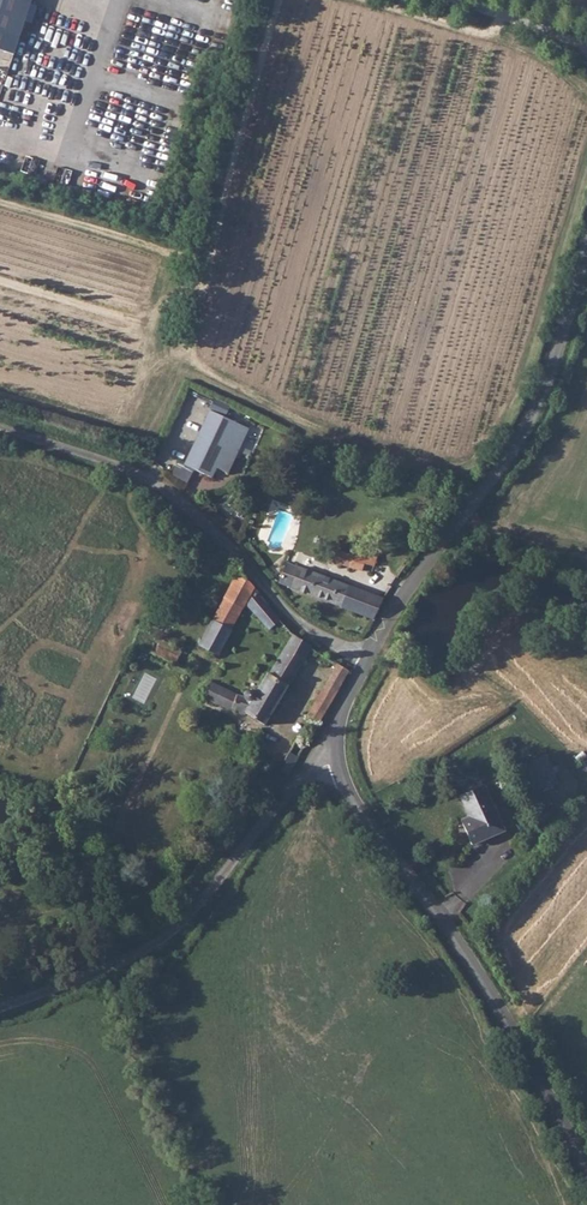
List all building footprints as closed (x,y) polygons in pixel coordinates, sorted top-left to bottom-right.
[(231,470),(245,434),(248,426),(208,409),(199,432),(186,463),(213,476),(218,465),(231,470)] [(332,557),(361,566),(364,560),(372,563),(375,555),(355,548),(353,550),(336,545),(332,557)] [(376,616),(382,606),(382,594),(287,560),(280,580),(376,616)] [(364,560),(361,566),(370,569),(372,563),(364,560)] [(267,598),(240,567),(203,643),(222,652),(227,643),(246,602),(270,625),(280,616),(267,598)] [(300,630),(298,633),(289,645),(305,655),(307,652),(311,644),(312,641),(308,638),(310,636),(300,630)] [(196,656),(170,643),(161,657),(189,670),(196,656)] [(326,652),(311,644),(307,652),(321,660),(326,652)] [(272,671),(269,669),(257,688),(250,684),(244,684),(239,690),(215,682),(214,682),(207,697),(246,709),(267,721),(305,655),(289,645),(272,671)] [(351,666),(337,658),(308,709),(323,717),(351,666)] [(144,671),(130,698),(143,704),(157,678),(144,671)] [(289,777),(301,755),(290,748),(287,755),(289,758),(283,770),(283,774),(289,777)] [(465,805),(481,839),(502,829),(485,795),(465,805)]
